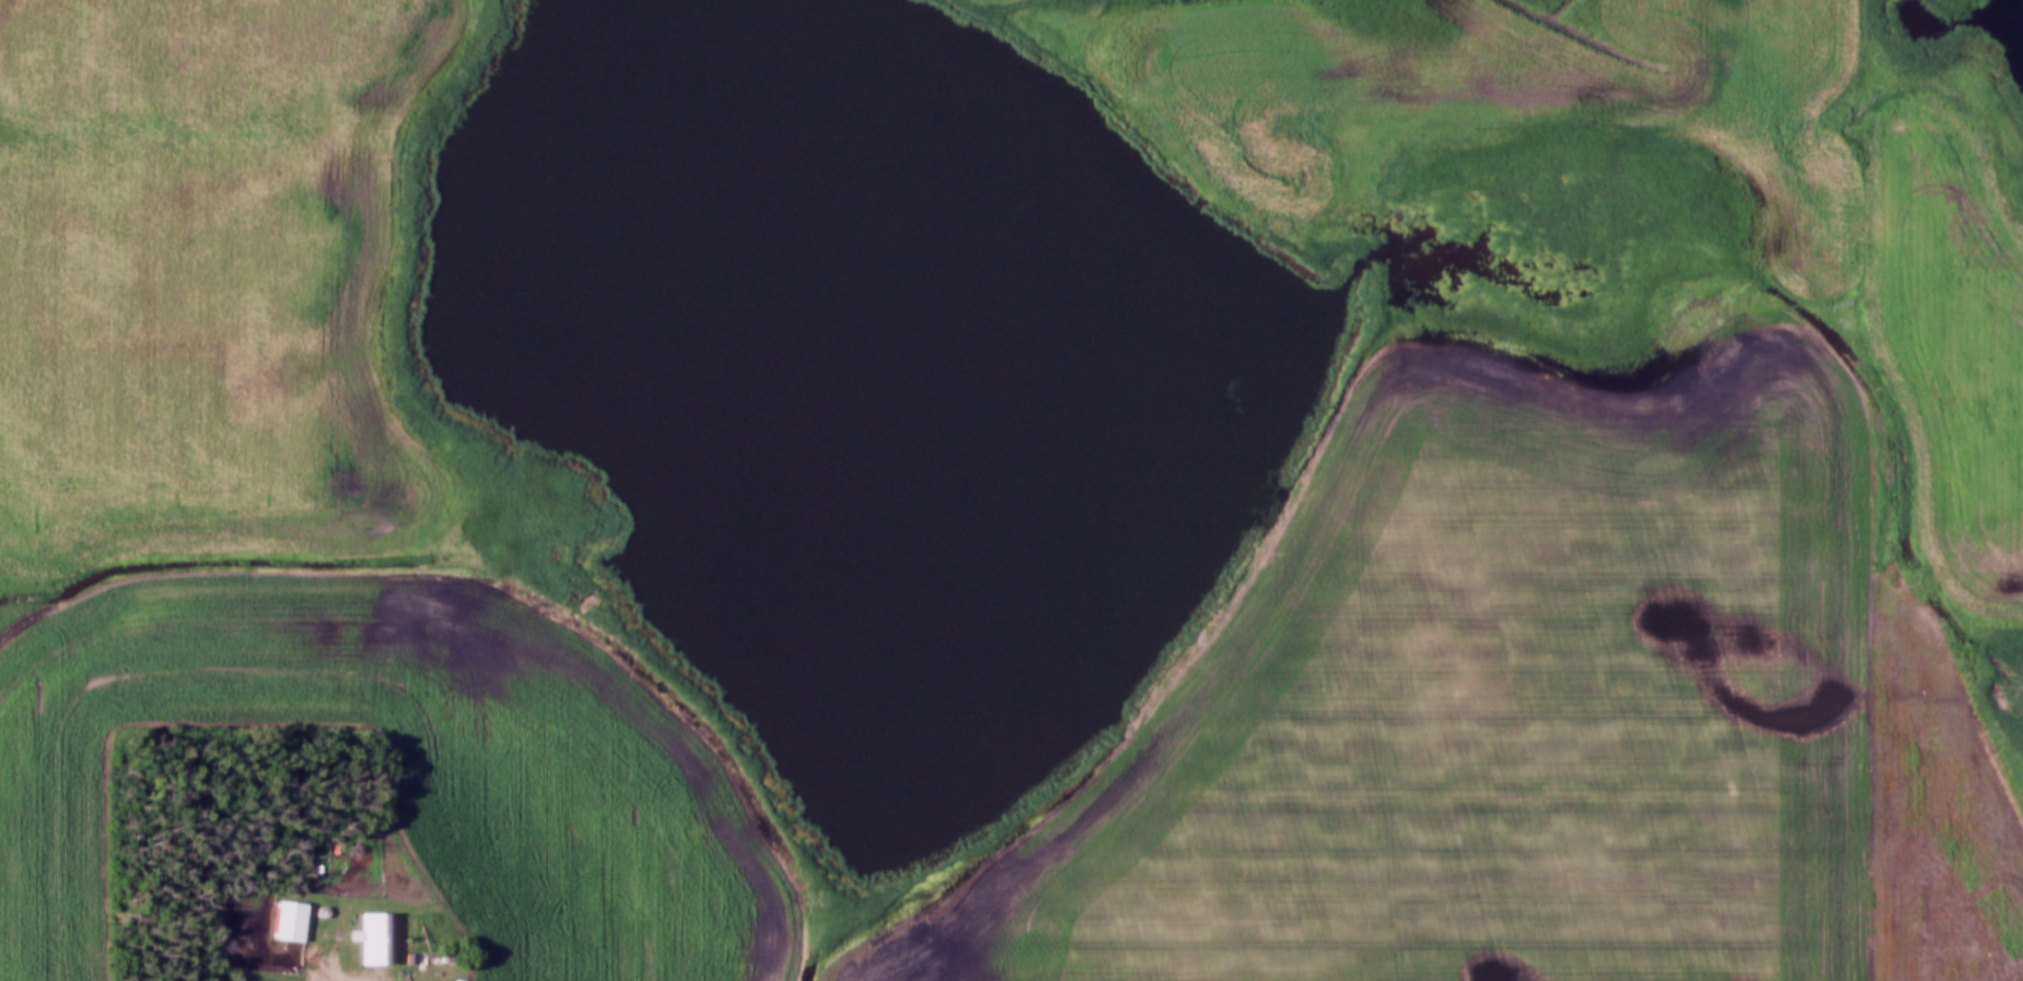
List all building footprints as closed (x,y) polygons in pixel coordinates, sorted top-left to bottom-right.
[(272,943),(302,946),(306,907),(275,904),(272,943)] [(365,916),(366,969),(395,969),(394,916),(365,916)]
